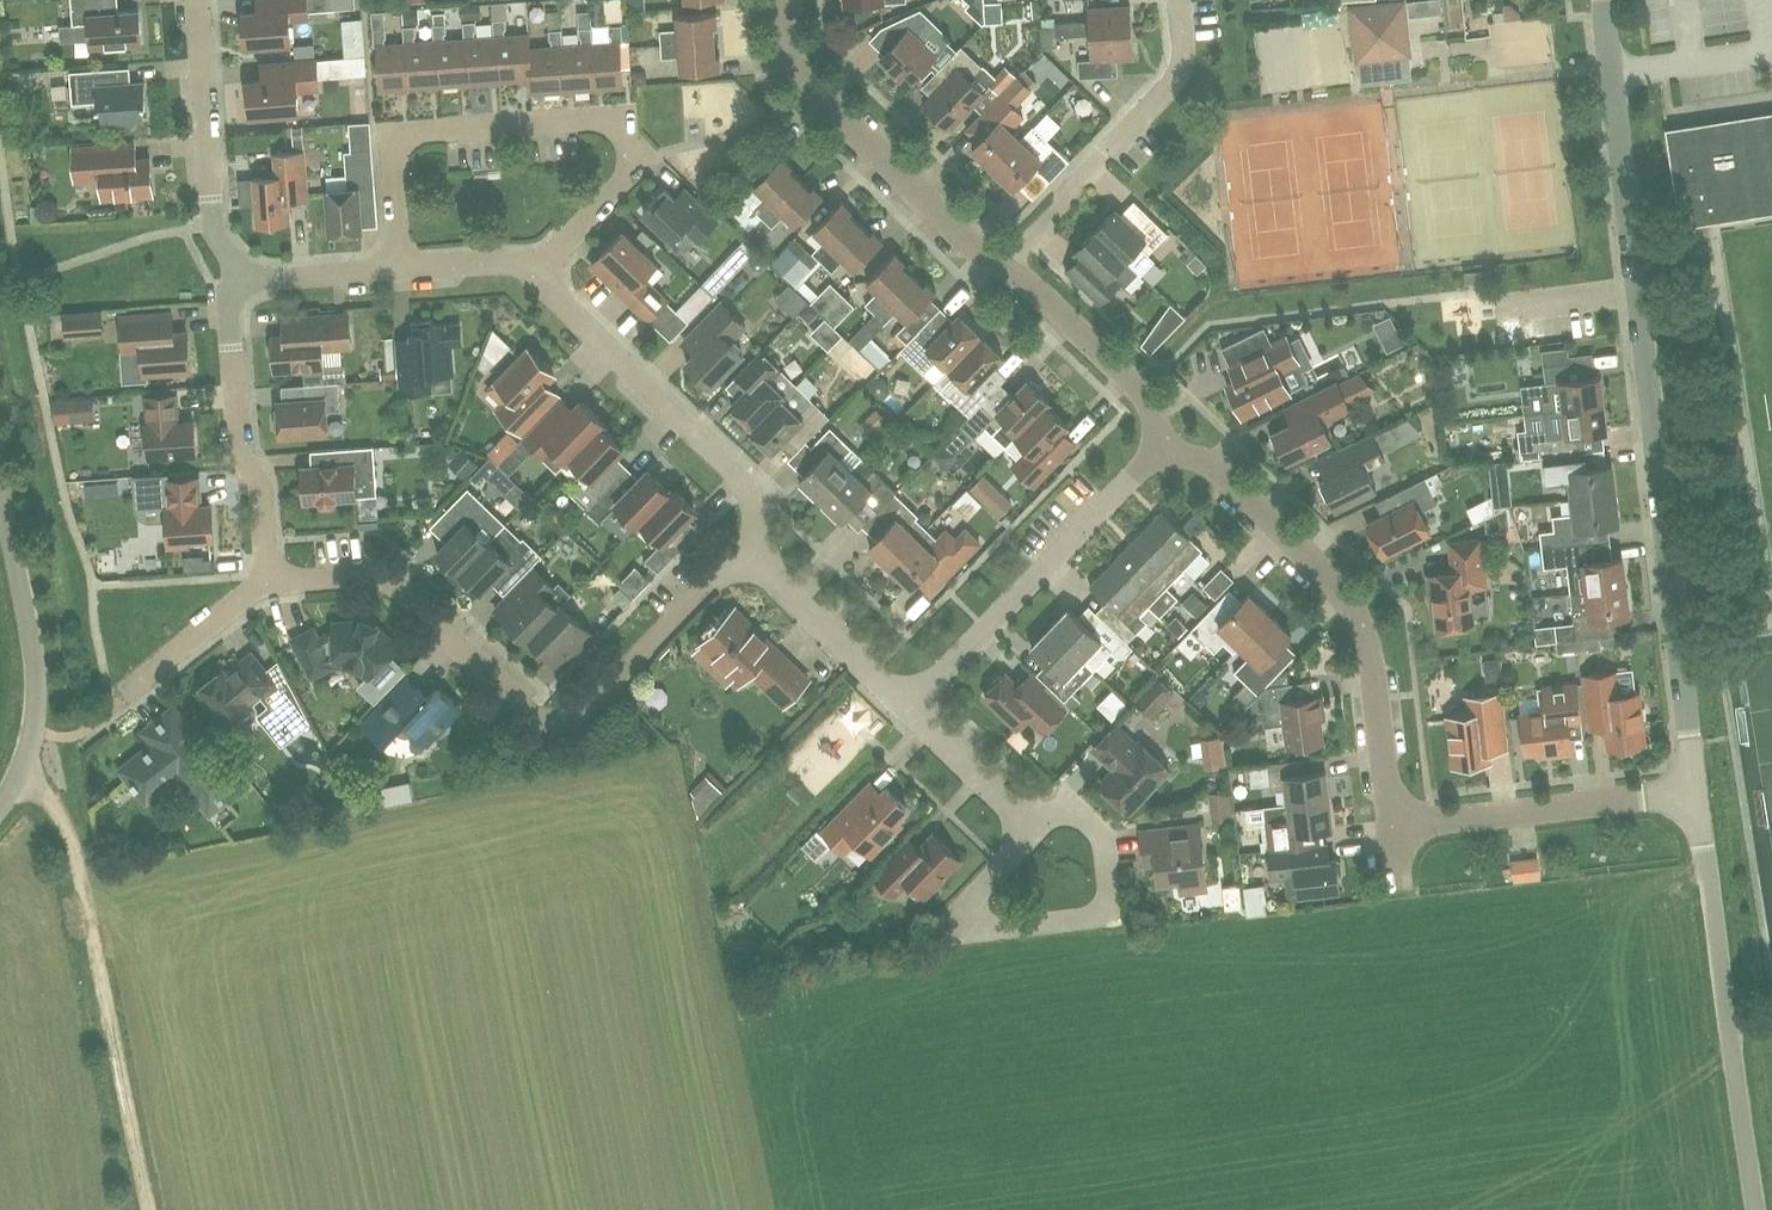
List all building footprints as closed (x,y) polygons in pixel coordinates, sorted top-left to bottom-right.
[(73,25),(89,24),(90,48),(142,44),(140,10),(114,12),(113,0),(71,0),(73,25)] [(256,12),(243,13),(246,46),(291,43),(290,21),(309,19),(308,10),(307,0),(255,0),(256,12)] [(332,9),(356,7),(356,0),(332,0),(332,9)] [(986,19),(985,2),(984,0),(964,0),(971,7),(967,11),(984,28),(986,25),(986,19)] [(1357,61),(1409,55),(1403,3),(1351,9),(1357,61)] [(1056,37),(1089,35),(1132,32),(1130,6),(1087,9),(1088,21),(1054,24),(1055,27),(1040,28),(1041,49),(1056,47),(1056,37)] [(560,10),(547,11),(548,28),(561,27),(560,10)] [(408,88),(405,43),(386,45),(385,38),(387,38),(385,11),(372,12),(374,47),(378,47),(381,90),(408,88)] [(582,45),(563,46),(567,91),(597,89),(593,44),(591,12),(578,12),(580,39),(582,38),(582,45)] [(661,45),(715,41),(714,27),(718,26),(717,12),(677,15),(678,30),(660,31),(661,45)] [(658,25),(657,13),(636,14),(637,27),(658,25)] [(936,25),(935,26),(924,14),(916,22),(910,16),(886,28),(899,40),(880,60),(900,80),(907,73),(914,80),(937,56),(936,54),(951,39),(936,25)] [(529,49),(530,49),(529,34),(506,36),(505,30),(507,30),(506,19),(493,20),(495,37),(498,82),(531,79),(529,49)] [(498,82),(495,37),(476,38),(475,32),(477,32),(476,21),(463,22),(464,39),(468,84),(498,82)] [(468,84),(464,39),(446,40),(445,34),(447,34),(446,24),(433,25),(435,41),(438,86),(468,84)] [(593,44),(597,89),(623,87),(620,44),(624,43),(622,25),(609,26),(610,36),(612,36),(612,43),(593,44)] [(438,86),(435,41),(416,43),(415,36),(417,36),(416,26),(403,27),(405,43),(408,88),(438,86)] [(567,91),(563,46),(562,30),(549,31),(550,41),(552,41),(552,47),(530,49),(529,49),(531,79),(532,94),(567,91)] [(1132,32),(1089,35),(1090,60),(1077,61),(1079,79),(1118,76),(1117,60),(1133,59),(1132,32)] [(715,41),(661,45),(662,59),(680,57),(681,72),(721,69),(720,55),(716,56),(715,41)] [(949,80),(933,97),(926,105),(951,128),(984,93),(970,80),(982,68),(961,47),(939,70),(949,80)] [(342,78),(367,76),(366,56),(345,58),(341,58),(342,78)] [(316,60),(288,62),(261,64),(262,81),(248,82),(251,116),(299,112),(297,92),(318,90),(318,80),(316,60)] [(111,86),(110,69),(70,72),(71,87),(73,104),(97,102),(98,108),(108,107),(109,122),(140,119),(139,105),(147,105),(145,83),(111,86)] [(1001,95),(1018,77),(1010,70),(993,88),(1001,95)] [(966,131),(978,143),(972,149),(992,167),(1019,139),(1010,130),(1023,116),(1013,107),(1031,89),(1030,89),(1037,82),(1025,71),(1018,77),(1001,95),(966,131)] [(1035,166),(1051,181),(1070,162),(1048,140),(1062,126),(1047,112),(1034,126),(1021,140),(993,169),(1014,189),(1017,185),(1035,166)] [(360,205),(376,204),(371,123),(350,125),(352,153),(345,154),(348,189),(327,190),(330,235),(362,233),(360,205)] [(1674,137),(1686,218),(1713,214),(1771,192),(1771,133),(1674,137)] [(150,159),(137,159),(136,144),(73,148),(75,180),(101,178),(103,198),(153,194),(150,159)] [(308,197),(305,152),(294,152),(274,154),(276,177),(254,178),(257,226),(267,225),(272,230),(277,224),(291,223),(289,203),(308,202),(308,197)] [(763,218),(800,180),(790,170),(792,167),(782,157),(754,186),(765,196),(734,229),(743,238),(763,218)] [(763,218),(772,228),(785,215),(795,226),(823,197),(813,187),(810,190),(800,180),(763,218)] [(665,190),(643,212),(673,240),(686,253),(698,241),(718,221),(699,203),(685,189),(675,200),(665,190)] [(822,263),(860,224),(849,214),(852,211),(842,202),(814,230),(825,241),(812,254),(822,263)] [(1156,260),(1149,254),(1168,235),(1134,202),(1121,216),(1115,210),(1095,231),(1138,272),(1141,275),(1156,260)] [(860,224),(822,263),(832,273),(844,260),(855,270),(883,241),(873,232),(870,235),(860,224)] [(1138,272),(1095,231),(1075,251),(1080,256),(1065,272),(1100,305),(1121,283),(1124,287),(1138,272)] [(671,342),(689,323),(643,278),(657,265),(623,233),(592,265),(671,342)] [(799,290),(820,263),(795,244),(774,270),(799,290)] [(875,314),(913,276),(902,266),(905,263),(895,253),(867,282),(878,292),(865,305),(875,314)] [(727,266),(704,288),(717,301),(740,278),(727,266)] [(1468,271),(1469,283),(1497,281),(1496,269),(1468,271)] [(858,351),(897,311),(908,322),(936,293),(926,283),(923,286),(913,276),(875,314),(849,342),(858,351)] [(831,283),(811,303),(823,315),(843,294),(831,283)] [(843,294),(823,315),(835,326),(855,305),(843,294)] [(687,363),(695,371),(692,375),(705,387),(708,384),(711,387),(743,354),(731,342),(731,336),(742,324),(722,304),(685,342),(696,353),(687,363)] [(101,312),(65,315),(67,337),(103,334),(101,312)] [(172,313),(121,317),(124,352),(143,351),(144,374),(190,371),(187,333),(173,334),(172,313)] [(273,338),(274,341),(269,345),(269,354),(275,357),(276,369),(304,367),(305,382),(324,381),(322,348),(351,346),(348,315),(284,320),(285,337),(273,338)] [(949,369),(981,336),(959,315),(932,342),(920,330),(900,351),(924,374),(939,359),(949,369)] [(395,338),(397,365),(397,366),(398,366),(400,393),(432,391),(431,376),(452,375),(450,346),(462,345),(460,325),(443,326),(443,325),(432,326),(431,323),(432,323),(432,321),(412,323),(413,337),(395,338)] [(1299,363),(1289,342),(1280,346),(1278,342),(1273,345),(1264,327),(1221,349),(1238,381),(1227,387),(1242,416),(1309,383),(1299,363)] [(1404,344),(1398,331),(1384,338),(1390,351),(1404,344)] [(480,352),(497,369),(515,351),(498,334),(480,352)] [(968,418),(982,404),(989,397),(977,385),(1003,358),(981,336),(949,369),(934,384),(968,418)] [(828,353),(837,362),(852,346),(843,337),(828,353)] [(1544,412),(1604,405),(1601,377),(1572,380),(1568,348),(1542,351),(1546,393),(1542,393),(1544,412)] [(497,411),(521,434),(560,394),(547,382),(554,375),(551,372),(552,368),(545,361),(541,362),(528,350),(489,391),(503,405),(497,411)] [(795,385),(773,364),(761,352),(739,375),(751,386),(731,407),(753,428),(750,431),(750,432),(795,385)] [(398,378),(397,366),(397,365),(380,367),(381,379),(398,378)] [(1006,448),(1050,402),(1040,393),(1043,389),(1030,381),(1029,382),(1028,382),(994,417),(982,404),(968,418),(960,427),(974,440),(989,425),(996,432),(993,435),(1006,448)] [(306,402),(283,403),(278,404),(279,414),(274,418),(275,428),(280,432),(280,435),(327,432),(326,412),(341,411),(339,383),(305,385),(306,402)] [(1337,384),(1305,400),(1304,397),(1284,407),(1292,424),(1274,433),(1274,434),(1270,436),(1277,450),(1281,448),(1288,461),(1309,450),(1311,455),(1330,445),(1328,441),(1330,440),(1322,423),(1350,410),(1347,404),(1337,384)] [(830,418),(810,399),(795,385),(750,432),(773,453),(792,433),(804,445),(830,418)] [(176,395),(146,397),(148,424),(146,425),(148,458),(196,455),(193,421),(179,422),(176,395)] [(557,471),(566,461),(567,462),(604,423),(582,401),(575,409),(563,396),(543,416),(544,417),(523,438),(544,459),(557,471)] [(1050,402),(1006,448),(1007,448),(1016,438),(1029,450),(1013,466),(1035,487),(1076,444),(1063,432),(1068,427),(1047,406),(1050,403),(1050,402)] [(1521,460),(1545,457),(1576,453),(1576,448),(1580,447),(1578,435),(1608,432),(1604,405),(1544,412),(1563,410),(1565,427),(1548,429),(1549,437),(1519,441),(1521,460)] [(1414,437),(1423,433),(1407,418),(1399,422),(1389,427),(1398,445),(1414,437)] [(586,510),(610,486),(617,478),(605,466),(624,448),(602,427),(605,424),(604,423),(567,462),(570,459),(592,480),(584,487),(597,499),(586,510)] [(800,480),(803,482),(799,486),(814,500),(818,497),(822,501),(852,470),(863,459),(831,427),(812,447),(823,457),(800,480)] [(1372,436),(1339,452),(1347,468),(1327,478),(1322,480),(1324,485),(1320,487),(1327,502),(1331,500),(1336,508),(1376,489),(1367,470),(1385,461),(1381,453),(1372,436)] [(377,496),(376,481),(374,447),(334,450),(335,467),(302,469),(304,501),(319,500),(323,505),(333,505),(335,499),(377,496)] [(1586,452),(1576,453),(1545,457),(1549,487),(1571,485),(1573,499),(1615,494),(1611,465),(1588,468),(1586,452)] [(878,512),(896,494),(896,493),(897,492),(874,470),(864,481),(852,470),(822,501),(826,505),(822,508),(837,522),(840,518),(843,521),(864,500),(877,513),(878,511),(878,512)] [(638,526),(673,490),(672,489),(669,493),(647,471),(622,498),(610,486),(586,510),(599,523),(617,505),(638,526)] [(166,510),(169,545),(188,544),(188,539),(213,537),(211,507),(199,507),(197,478),(169,480),(169,474),(134,476),(136,502),(162,500),(166,510)] [(1369,525),(1370,527),(1368,530),(1372,539),(1376,539),(1383,555),(1428,533),(1419,513),(1437,504),(1425,479),(1397,492),(1405,507),(1369,525)] [(108,481),(90,483),(86,483),(87,497),(118,494),(117,480),(108,481)] [(472,528),(490,510),(468,488),(446,511),(461,525),(461,530),(448,543),(437,554),(458,574),(488,543),(472,528)] [(673,490),(638,526),(642,523),(662,543),(645,560),(658,573),(682,549),(670,537),(695,511),(673,490)] [(890,567),(926,530),(916,519),(919,516),(896,494),(878,512),(892,524),(870,547),(890,567)] [(1542,549),(1587,543),(1585,528),(1618,524),(1615,494),(1573,499),(1574,514),(1552,517),(1554,531),(1540,532),(1542,549)] [(1007,525),(1019,512),(1003,498),(992,510),(1007,525)] [(1474,527),(1498,521),(1494,504),(1470,510),(1474,527)] [(1145,531),(1185,569),(1203,551),(1163,512),(1145,531)] [(911,587),(916,582),(930,595),(980,544),(966,530),(950,546),(940,537),(937,540),(926,530),(890,567),(911,587)] [(1167,588),(1185,569),(1145,531),(1127,549),(1167,588)] [(481,592),(492,581),(504,568),(509,568),(521,578),(542,556),(523,538),(522,539),(506,556),(490,541),(488,543),(458,574),(458,575),(460,573),(481,592)] [(1473,625),(1469,589),(1487,586),(1481,539),(1449,543),(1453,573),(1428,576),(1431,601),(1435,600),(1438,629),(1473,625)] [(1589,543),(1587,543),(1542,549),(1544,569),(1567,567),(1570,594),(1626,587),(1622,558),(1591,562),(1589,543)] [(114,548),(115,566),(143,565),(142,546),(114,548)] [(1167,588),(1127,549),(1108,568),(1149,607),(1159,617),(1177,598),(1167,588)] [(1159,617),(1149,607),(1108,568),(1090,587),(1117,612),(1107,623),(1124,640),(1128,643),(1137,633),(1130,626),(1140,616),(1151,626),(1159,617)] [(527,641),(561,605),(561,604),(557,608),(546,597),(554,588),(535,569),(495,610),(527,641)] [(1626,587),(1570,594),(1576,640),(1576,641),(1579,641),(1600,638),(1601,638),(1598,619),(1629,615),(1626,587)] [(1234,653),(1240,646),(1270,615),(1249,595),(1225,619),(1213,607),(1191,630),(1215,653),(1224,643),(1234,653)] [(561,605),(527,641),(530,638),(562,668),(593,636),(561,605)] [(1050,629),(1094,671),(1117,647),(1126,656),(1133,648),(1128,643),(1124,640),(1107,623),(1104,620),(1093,631),(1069,609),(1050,629)] [(739,684),(750,672),(784,705),(808,680),(736,610),(700,647),(739,684)] [(1250,656),(1234,672),(1244,682),(1258,695),(1266,687),(1280,672),(1268,660),(1284,644),(1292,636),(1270,615),(1240,646),(1250,656)] [(397,648),(377,628),(377,626),(377,625),(376,624),(375,623),(373,623),(372,625),(367,623),(367,621),(366,620),(365,619),(363,620),(362,621),(362,622),(333,624),(333,631),(318,639),(313,630),(293,640),(312,677),(332,666),(330,663),(335,660),(335,665),(347,664),(350,668),(355,670),(360,669),(369,677),(384,692),(409,666),(394,651),(397,648)] [(1536,644),(1556,642),(1554,625),(1534,627),(1536,644)] [(1084,682),(1094,671),(1050,629),(1032,648),(1055,670),(1044,682),(1073,710),(1084,698),(1076,690),(1084,682)] [(1601,649),(1601,648),(1600,638),(1579,641),(1580,652),(1601,649)] [(1580,652),(1579,641),(1576,641),(1576,640),(1556,642),(1558,654),(1580,652)] [(293,736),(309,725),(311,723),(279,660),(265,671),(259,663),(251,654),(238,664),(226,674),(223,670),(197,691),(227,727),(252,707),(249,703),(259,695),(268,706),(293,736)] [(1585,676),(1589,706),(1586,707),(1589,730),(1607,728),(1609,748),(1645,743),(1639,694),(1619,696),(1616,672),(1585,676)] [(1044,733),(1066,710),(1029,674),(1017,685),(1006,674),(1004,677),(999,677),(993,683),(993,688),(985,696),(1017,728),(1028,717),(1044,733)] [(1176,692),(1158,675),(1134,700),(1151,717),(1176,692)] [(407,678),(363,724),(384,745),(397,731),(401,735),(406,736),(411,735),(414,731),(427,743),(435,735),(440,736),(445,734),(448,731),(450,726),(448,721),(460,709),(438,688),(428,698),(407,678)] [(1292,684),(1266,687),(1258,695),(1245,707),(1255,716),(1263,715),(1264,726),(1286,723),(1289,747),(1322,743),(1319,720),(1323,719),(1320,697),(1294,701),(1292,684)] [(1541,689),(1538,692),(1540,710),(1521,713),(1526,753),(1541,751),(1541,756),(1571,752),(1567,715),(1580,713),(1576,684),(1541,689)] [(1117,693),(1102,707),(1115,721),(1131,707),(1117,693)] [(1489,762),(1488,752),(1509,750),(1506,728),(1503,728),(1499,695),(1468,698),(1470,715),(1449,718),(1455,766),(1489,762)] [(210,811),(237,789),(173,710),(146,732),(156,744),(128,766),(127,769),(126,772),(127,776),(132,782),(132,783),(136,788),(137,787),(142,794),(145,796),(149,796),(152,795),(179,773),(210,811)] [(1129,811),(1169,770),(1141,743),(1138,747),(1116,726),(1094,749),(1115,770),(1101,785),(1129,811)] [(1225,741),(1204,742),(1205,773),(1225,773),(1225,741)] [(1270,746),(1249,748),(1251,760),(1272,758),(1270,746)] [(1289,804),(1329,800),(1326,771),(1294,775),(1293,761),(1268,764),(1271,792),(1287,790),(1289,803),(1289,804)] [(882,793),(871,783),(823,832),(846,854),(858,841),(872,854),(902,823),(897,819),(907,809),(887,789),(882,793)] [(697,801),(713,815),(728,798),(712,784),(697,801)] [(1230,790),(1209,792),(1212,822),(1233,819),(1230,790)] [(1271,850),(1303,846),(1306,846),(1324,844),(1323,829),(1332,828),(1329,800),(1289,804),(1289,803),(1263,806),(1265,822),(1275,821),(1276,833),(1269,834),(1271,850)] [(1159,884),(1177,882),(1179,895),(1207,892),(1200,826),(1140,833),(1144,859),(1155,858),(1159,884)] [(935,835),(920,851),(910,842),(875,878),(894,897),(909,881),(924,896),(960,860),(935,835)] [(819,836),(804,851),(819,866),(834,851),(819,836)] [(1324,844),(1306,846),(1303,846),(1271,850),(1269,850),(1272,879),(1289,877),(1291,896),(1340,890),(1337,872),(1340,872),(1342,869),(1341,858),(1338,857),(1336,857),(1335,856),(1330,857),(1329,844),(1324,844)] [(771,959),(780,947),(768,937),(758,948),(771,959)]
